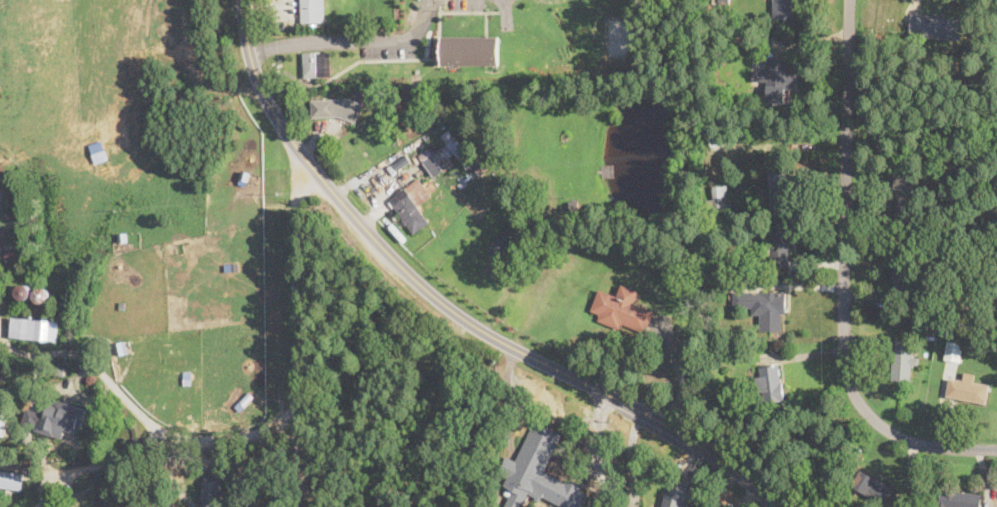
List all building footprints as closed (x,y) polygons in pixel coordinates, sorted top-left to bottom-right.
[(302,23),(301,0),(324,0),(325,22),(302,23)] [(719,11),(720,0),(730,0),(729,11),(719,11)] [(773,18),(773,0),(792,0),(792,19),(773,18)] [(960,19),(958,40),(910,36),(912,14),(960,19)] [(499,37),(499,65),(441,64),(442,36),(499,37)] [(322,78),(304,79),(302,45),(321,44),(322,78)] [(787,73),(796,73),(795,90),(787,90),(786,105),(767,105),(768,82),(752,81),(753,71),(767,72),(768,60),(788,60),(787,73)] [(971,77),(962,79),(960,71),(969,69),(971,77)] [(363,104),(356,123),(338,117),(311,118),(311,101),(344,99),(345,98),(363,104)] [(422,104),(417,107),(414,101),(420,98),(422,104)] [(450,129),(470,156),(478,150),(492,168),(481,176),(472,165),(467,170),(455,154),(450,158),(455,164),(444,173),(432,157),(424,164),(418,156),(429,148),(433,154),(447,144),(441,136),(450,129)] [(250,172),(247,180),(239,178),(242,170),(250,172)] [(790,209),(771,209),(771,170),(791,170),(790,209)] [(419,179),(423,185),(431,179),(438,189),(430,194),(432,197),(421,204),(425,210),(421,213),(429,224),(414,235),(390,200),(398,195),(397,194),(419,179)] [(728,189),(728,200),(732,199),(732,211),(708,212),(707,200),(716,199),(715,189),(728,189)] [(579,208),(570,210),(569,200),(577,199),(579,208)] [(127,241),(118,241),(118,233),(127,233),(127,241)] [(974,276),(963,276),(963,259),(974,259),(974,276)] [(26,301),(25,301),(23,300),(20,298),(18,296),(18,293),(18,290),(20,287),(24,285),(28,285),(30,287),(32,289),(33,292),(33,295),(32,297),(30,299),(26,301)] [(638,292),(634,304),(654,312),(646,333),(623,324),(620,329),(598,321),(600,314),(591,311),(600,290),(617,297),(622,285),(638,292)] [(44,304),(43,304),(39,303),(36,300),(36,298),(36,294),(37,292),(39,290),(42,289),(46,289),(48,290),(50,293),(51,295),(51,299),(49,301),(47,303),(44,304)] [(786,314),(782,314),(781,332),(760,331),(760,316),(751,316),(752,308),(733,308),(733,292),(786,293),(786,314)] [(987,293),(996,296),(996,310),(984,308),(987,293)] [(57,342),(11,338),(13,318),(59,322),(57,342)] [(970,335),(962,335),(963,321),(971,322),(970,335)] [(978,336),(970,334),(972,321),(980,323),(978,336)] [(951,328),(949,336),(943,335),(944,327),(951,328)] [(128,353),(119,354),(117,342),(125,340),(128,353)] [(911,381),(892,380),(894,341),(913,342),(911,381)] [(962,344),(960,363),(944,361),(947,341),(962,344)] [(709,346),(707,355),(701,353),(703,344),(709,346)] [(781,383),(784,383),(786,397),(782,398),(782,402),(765,405),(763,392),(756,393),(754,378),(760,377),(759,367),(778,364),(781,383)] [(66,368),(64,377),(50,374),(53,365),(66,368)] [(975,375),(973,383),(989,386),(986,404),(946,397),(949,379),(962,381),(964,373),(975,375)] [(251,400),(245,406),(240,401),(246,395),(251,400)] [(54,411),(59,413),(60,408),(80,414),(74,434),(62,430),(60,438),(36,430),(44,403),(55,406),(54,411)] [(588,495),(582,506),(562,506),(543,497),(541,500),(528,494),(522,506),(505,506),(513,491),(503,486),(508,477),(498,472),(506,457),(515,461),(535,422),(562,436),(544,473),(565,484),(567,480),(581,487),(579,491),(588,495)] [(900,491),(891,506),(884,506),(850,485),(859,470),(874,479),(876,476),(900,491)] [(22,491),(0,488),(0,471),(24,475),(22,491)] [(220,503),(220,506),(204,506),(204,503),(202,503),(202,482),(204,482),(204,476),(221,477),(221,482),(222,482),(222,503),(220,503)] [(688,505),(688,506),(662,506),(664,493),(667,493),(670,482),(688,485),(686,493),(688,493),(687,501),(684,501),(684,504),(688,505)] [(981,494),(980,506),(939,506),(941,489),(981,494)]
